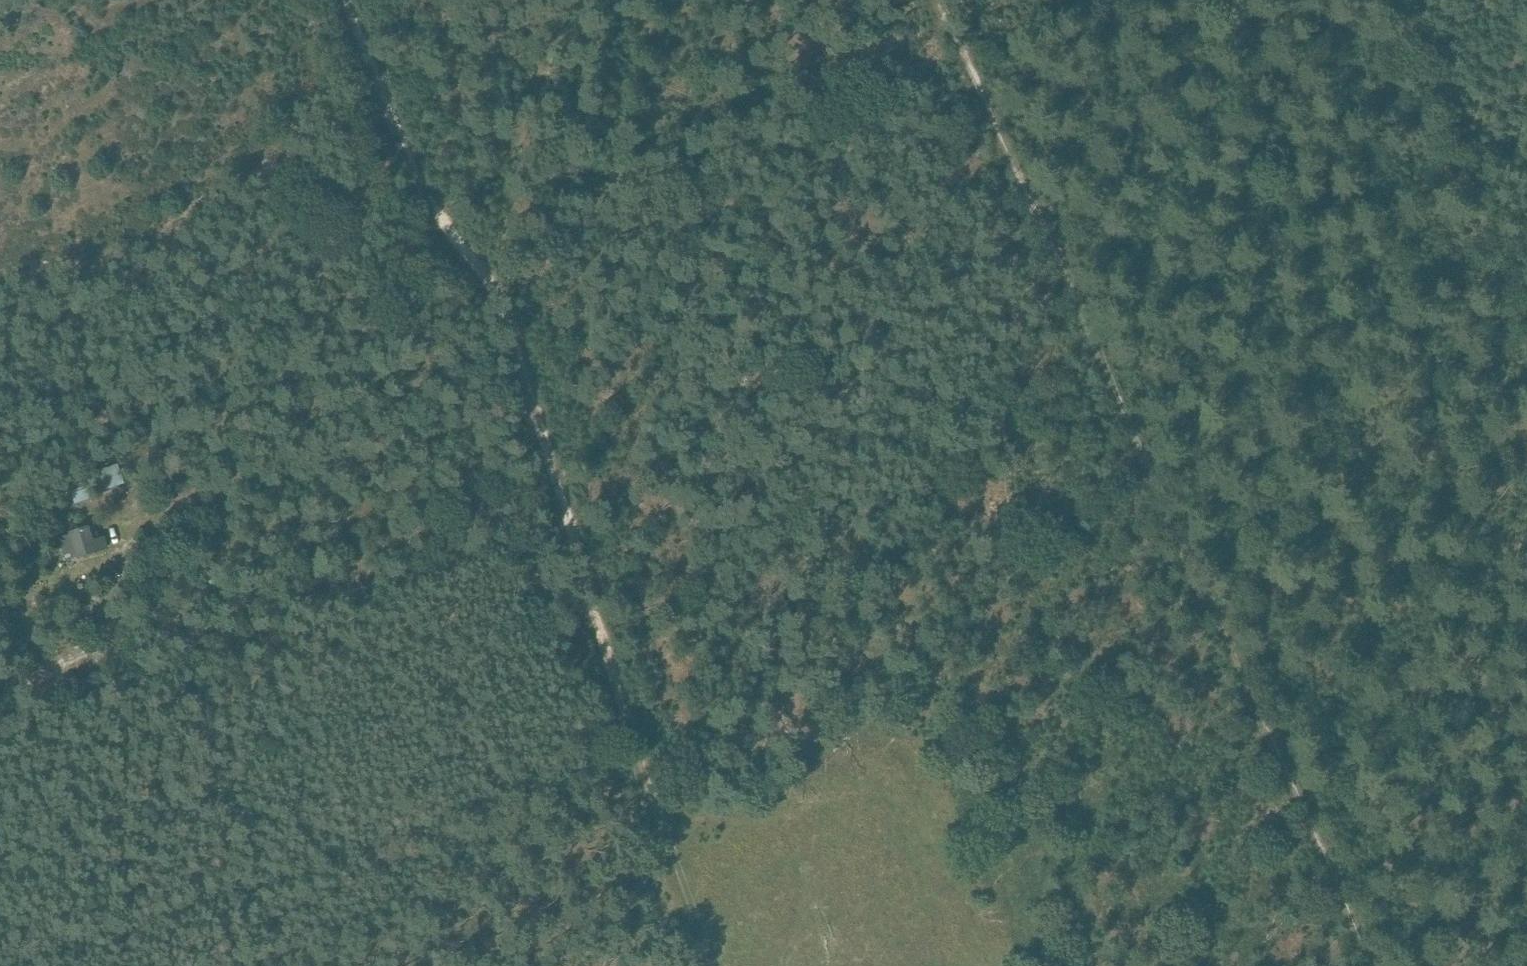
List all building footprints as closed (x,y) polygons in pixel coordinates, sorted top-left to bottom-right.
[(82,475),(58,484),(62,496),(87,487),(82,475)] [(91,527),(70,533),(78,559),(99,552),(91,527)] [(70,533),(57,537),(65,563),(78,559),(70,533)]
